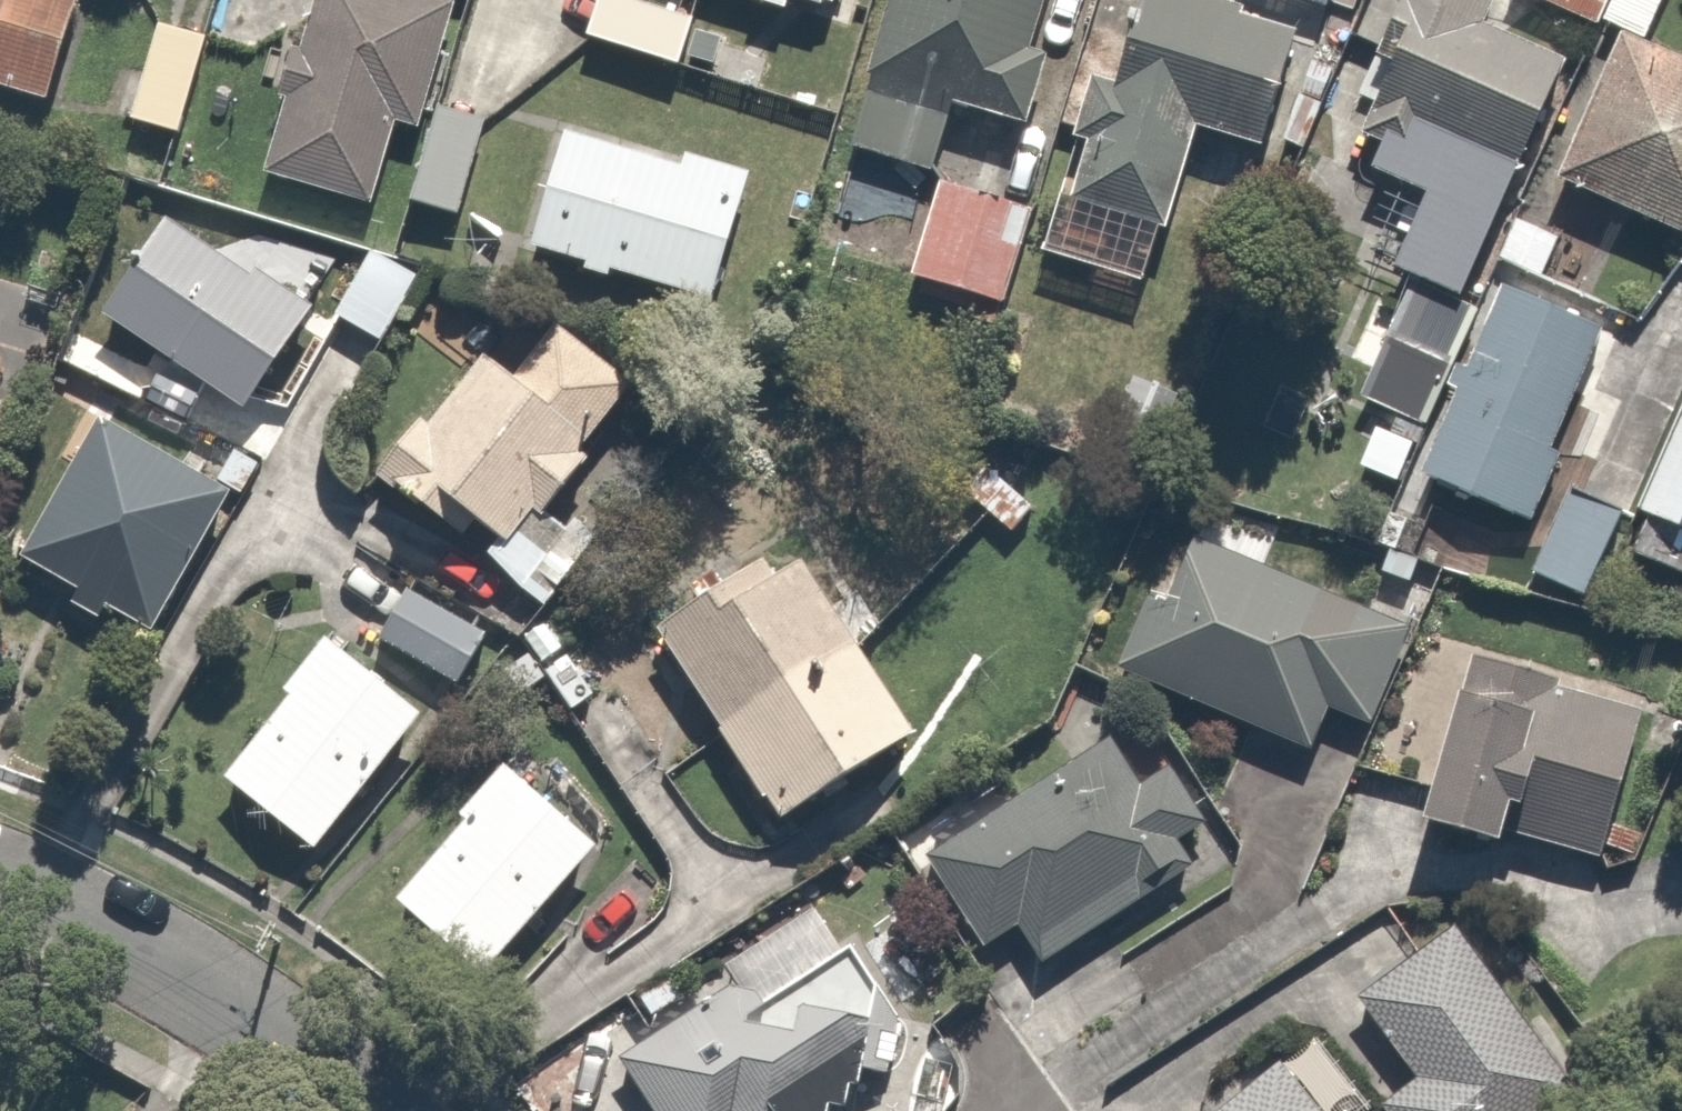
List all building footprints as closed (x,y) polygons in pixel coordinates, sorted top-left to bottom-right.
[(43,108),(83,0),(0,0),(0,92),(43,108)] [(390,119),(412,127),(456,3),(449,0),(319,0),(261,165),(361,201),(390,119)] [(649,0),(601,0),(587,47),(686,77),(704,17),(649,0)] [(1031,122),(1052,52),(1026,44),(1039,0),(887,0),(846,135),(928,161),(937,131),(994,149),(1004,114),(1031,122)] [(1115,78),(1085,70),(1047,206),(1077,215),(1165,239),(1197,125),(1272,145),(1306,25),(1214,0),(1136,0),(1115,78)] [(1343,8),(1345,0),(1315,0),(1343,8)] [(1651,34),(1665,0),(1571,0),(1651,34)] [(1571,68),(1436,8),(1394,101),(1529,161),(1571,68)] [(213,33),(164,15),(126,118),(175,136),(213,33)] [(1621,29),(1554,176),(1681,235),(1681,57),(1621,29)] [(502,111),(435,91),(405,192),(472,212),(502,111)] [(1394,105),(1365,166),(1381,173),(1346,247),(1461,302),(1525,167),(1394,105)] [(744,175),(560,125),(526,250),(710,301),(744,175)] [(1037,203),(936,171),(900,283),(1002,315),(1037,203)] [(1573,222),(1523,200),(1500,253),(1550,274),(1573,222)] [(103,323),(176,372),(156,402),(183,421),(204,390),(243,417),(315,309),(175,215),(103,323)] [(419,261),(370,234),(329,309),(378,336),(419,261)] [(1473,317),(1402,287),(1360,387),(1431,417),(1473,317)] [(1612,343),(1502,290),(1419,463),(1529,516),(1612,343)] [(374,472),(431,525),(456,498),(496,535),(471,562),(526,613),(688,437),(558,318),(545,332),(522,311),(374,472)] [(1630,503),(1681,528),(1681,393),(1630,503)] [(154,633),(225,491),(82,421),(12,563),(154,633)] [(992,458),(953,490),(993,538),(1032,506),(992,458)] [(1625,510),(1558,487),(1530,568),(1597,591),(1625,510)] [(1332,708),(1368,723),(1409,625),(1170,527),(1114,663),(1317,747),(1332,708)] [(921,742),(856,642),(881,626),(858,590),(833,606),(791,540),(656,627),(786,829),(921,742)] [(500,632),(411,575),(365,648),(453,705),(500,632)] [(432,703),(328,625),(217,772),(322,850),(432,703)] [(1512,835),(1600,861),(1643,710),(1464,658),(1418,818),(1510,844),(1512,835)] [(1021,917),(1043,957),(1203,865),(1128,734),(920,853),(972,945),(1021,917)] [(603,841),(508,762),(393,900),(487,979),(603,841)] [(1351,994),(1409,1075),(1372,1102),(1378,1110),(1561,1110),(1578,1098),(1450,922),(1351,994)] [(771,1106),(895,1021),(841,942),(759,998),(739,967),(611,1054),(650,1110),(774,1110),(771,1106)] [(1225,1110),(1332,1110),(1286,1058),(1225,1110)]
